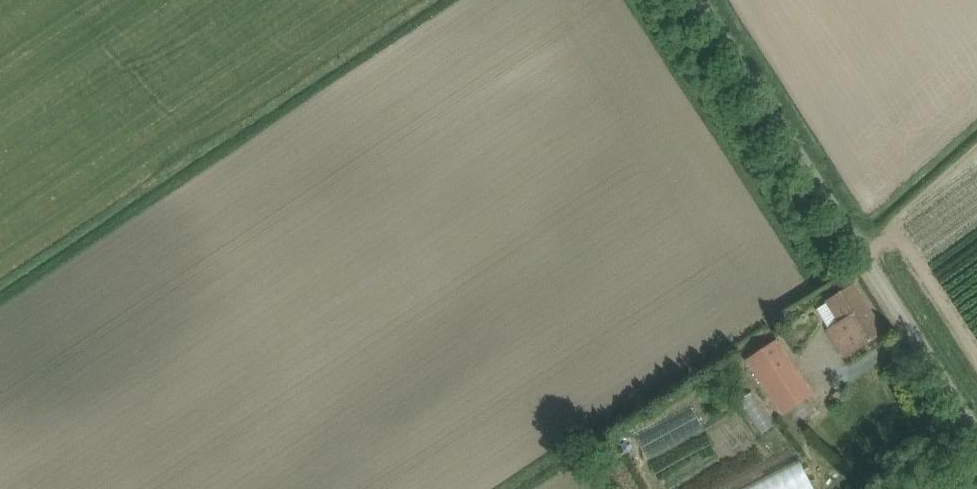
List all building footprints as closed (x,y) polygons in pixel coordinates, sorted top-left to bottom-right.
[(854,285),(837,296),(826,303),(840,324),(827,332),(843,357),(884,332),(854,285)] [(772,344),(747,361),(783,414),(813,394),(790,361),(785,364),(772,344)]
